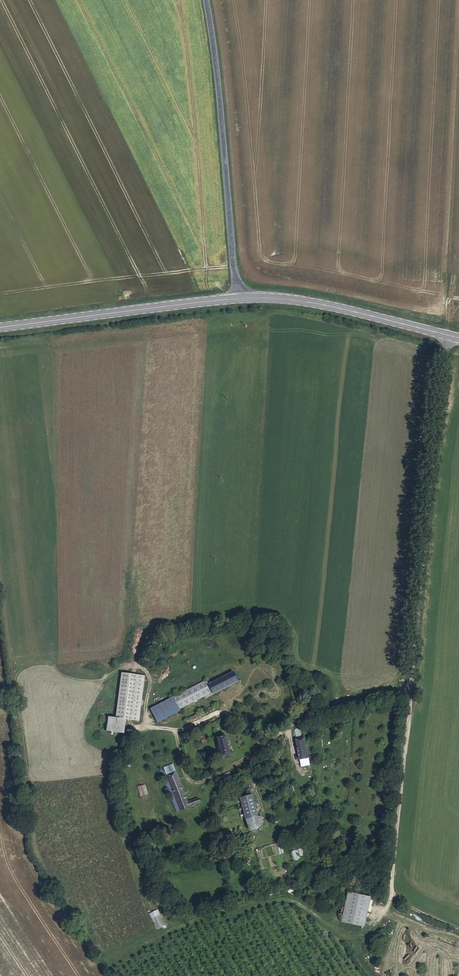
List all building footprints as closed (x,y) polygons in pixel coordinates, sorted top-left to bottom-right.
[(236,673),(179,700),(177,696),(152,708),(158,722),(182,711),(181,709),(207,697),(208,699),(241,684),(236,673)] [(125,734),(127,721),(140,722),(145,676),(121,674),(117,718),(108,718),(107,732),(125,734)] [(173,720),(172,716),(158,722),(160,725),(163,727),(167,727),(171,724),(173,720)] [(237,757),(232,737),(222,739),(228,759),(237,757)] [(313,760),(309,741),(301,742),(304,762),(313,760)] [(176,791),(186,787),(182,776),(171,780),(176,791)] [(192,800),(186,787),(176,791),(186,811),(207,804),(204,796),(192,800)] [(263,820),(255,790),(250,791),(252,797),(245,799),(254,832),(265,830),(269,824),(268,819),(263,820)] [(189,826),(199,822),(196,814),(186,818),(189,826)] [(372,898),(348,893),(342,924),(365,929),(372,898)] [(159,910),(150,913),(156,930),(165,926),(159,910)]
